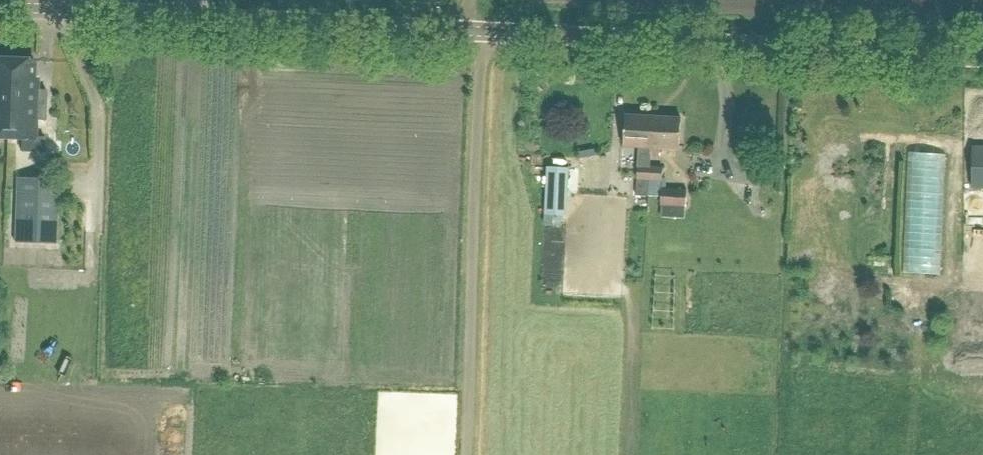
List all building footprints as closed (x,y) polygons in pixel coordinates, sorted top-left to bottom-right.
[(6,138),(9,59),(0,59),(0,137),(6,138)] [(33,60),(9,59),(6,138),(34,139),(35,120),(45,120),(45,102),(36,102),(37,79),(33,79),(33,60)] [(649,181),(650,181),(650,168),(651,168),(651,157),(654,117),(626,115),(624,146),(639,147),(636,198),(648,199),(649,181)] [(651,157),(660,158),(660,149),(679,150),(681,118),(654,117),(651,157)] [(973,147),(973,189),(982,189),(982,147),(973,147)] [(563,168),(562,193),(581,194),(582,169),(563,168)] [(650,168),(650,181),(662,181),(663,169),(651,168),(650,168)] [(16,178),(14,242),(55,243),(57,195),(49,195),(50,179),(16,178)] [(662,189),(661,206),(687,208),(687,190),(662,189)] [(973,313),(982,313),(982,293),(974,293),(973,313)]
